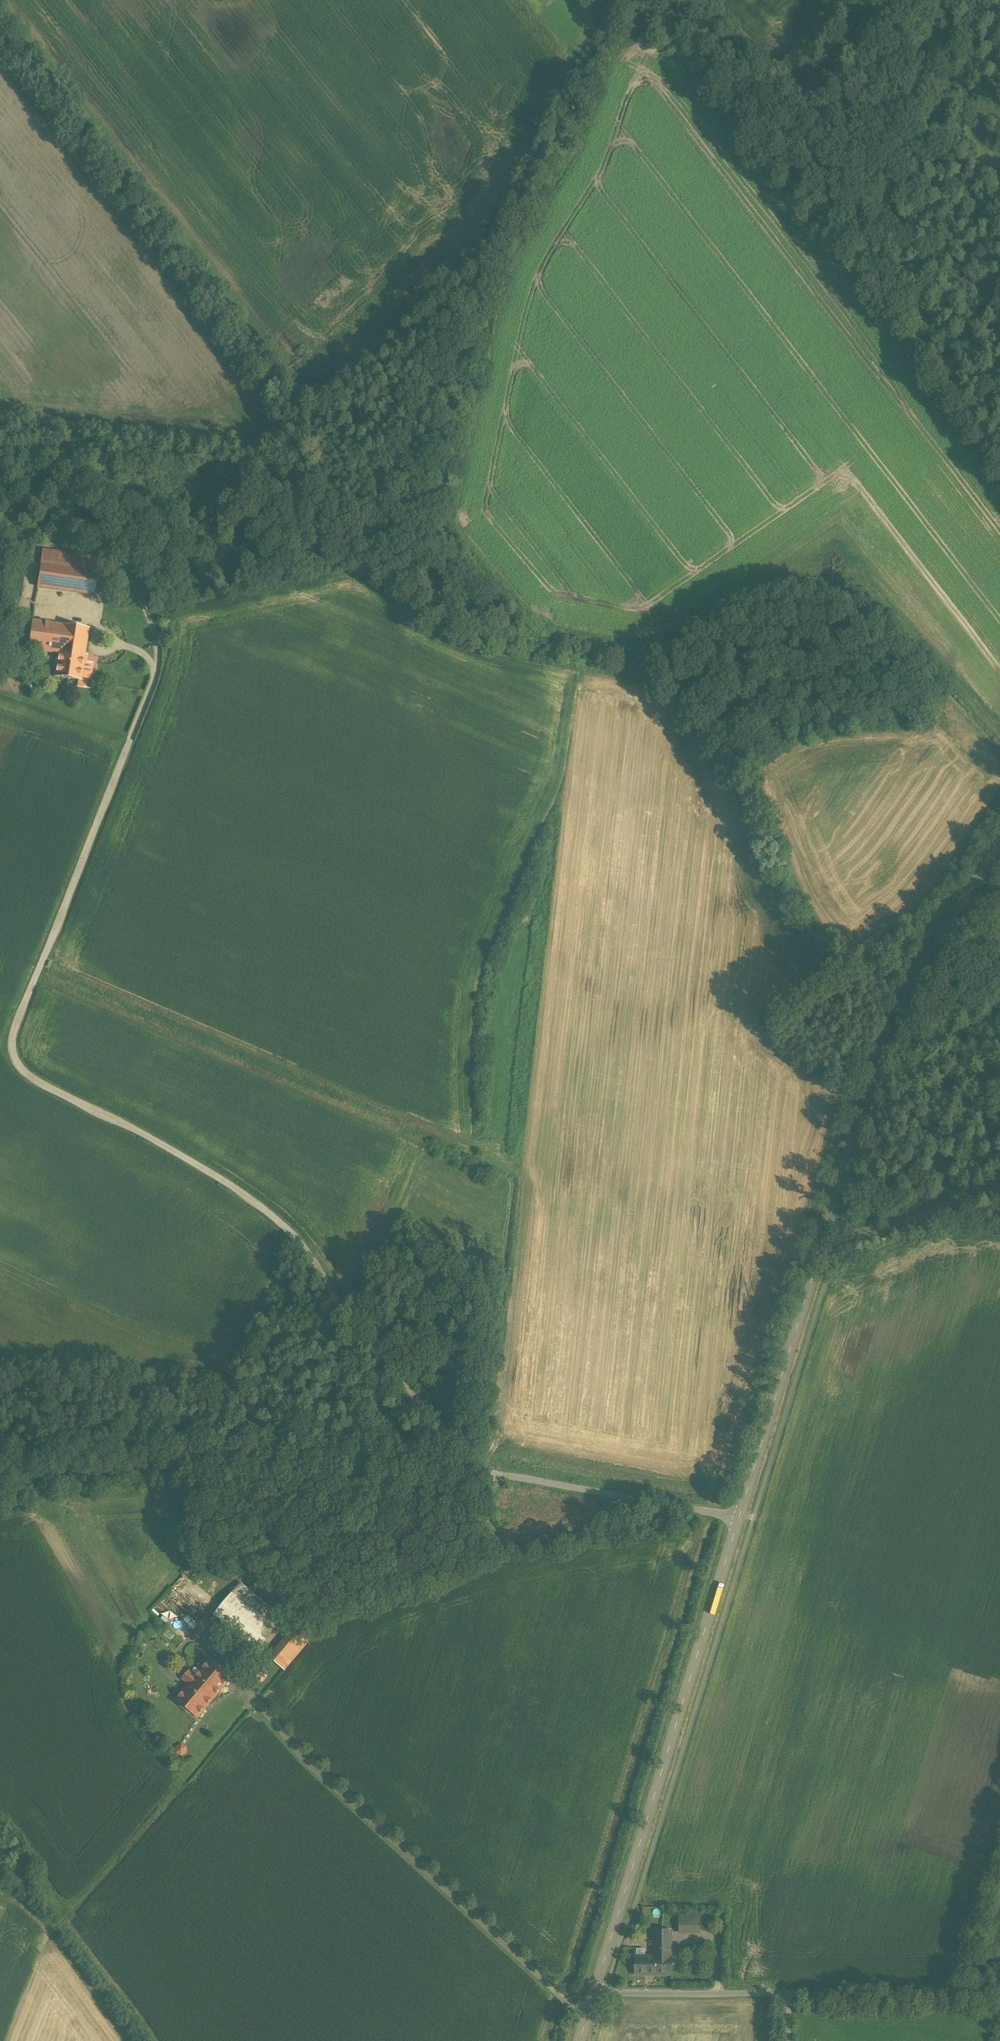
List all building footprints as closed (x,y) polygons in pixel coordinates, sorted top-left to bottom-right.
[(109,560),(51,552),(46,590),(104,598),(109,560)] [(95,632),(38,624),(34,653),(61,658),(58,680),(87,685),(95,632)] [(242,1575),(215,1607),(257,1642),(284,1610),(242,1575)] [(291,1623),(264,1656),(283,1672),(310,1638),(291,1623)] [(199,1721),(232,1680),(209,1661),(196,1677),(189,1672),(181,1682),(186,1686),(174,1701),(199,1721)] [(688,1916),(680,1916),(680,1926),(688,1926),(688,1916)] [(700,1916),(688,1916),(688,1926),(700,1926),(700,1916)] [(653,1957),(636,1957),(636,1975),(672,1975),(671,1932),(653,1932),(653,1957)]
